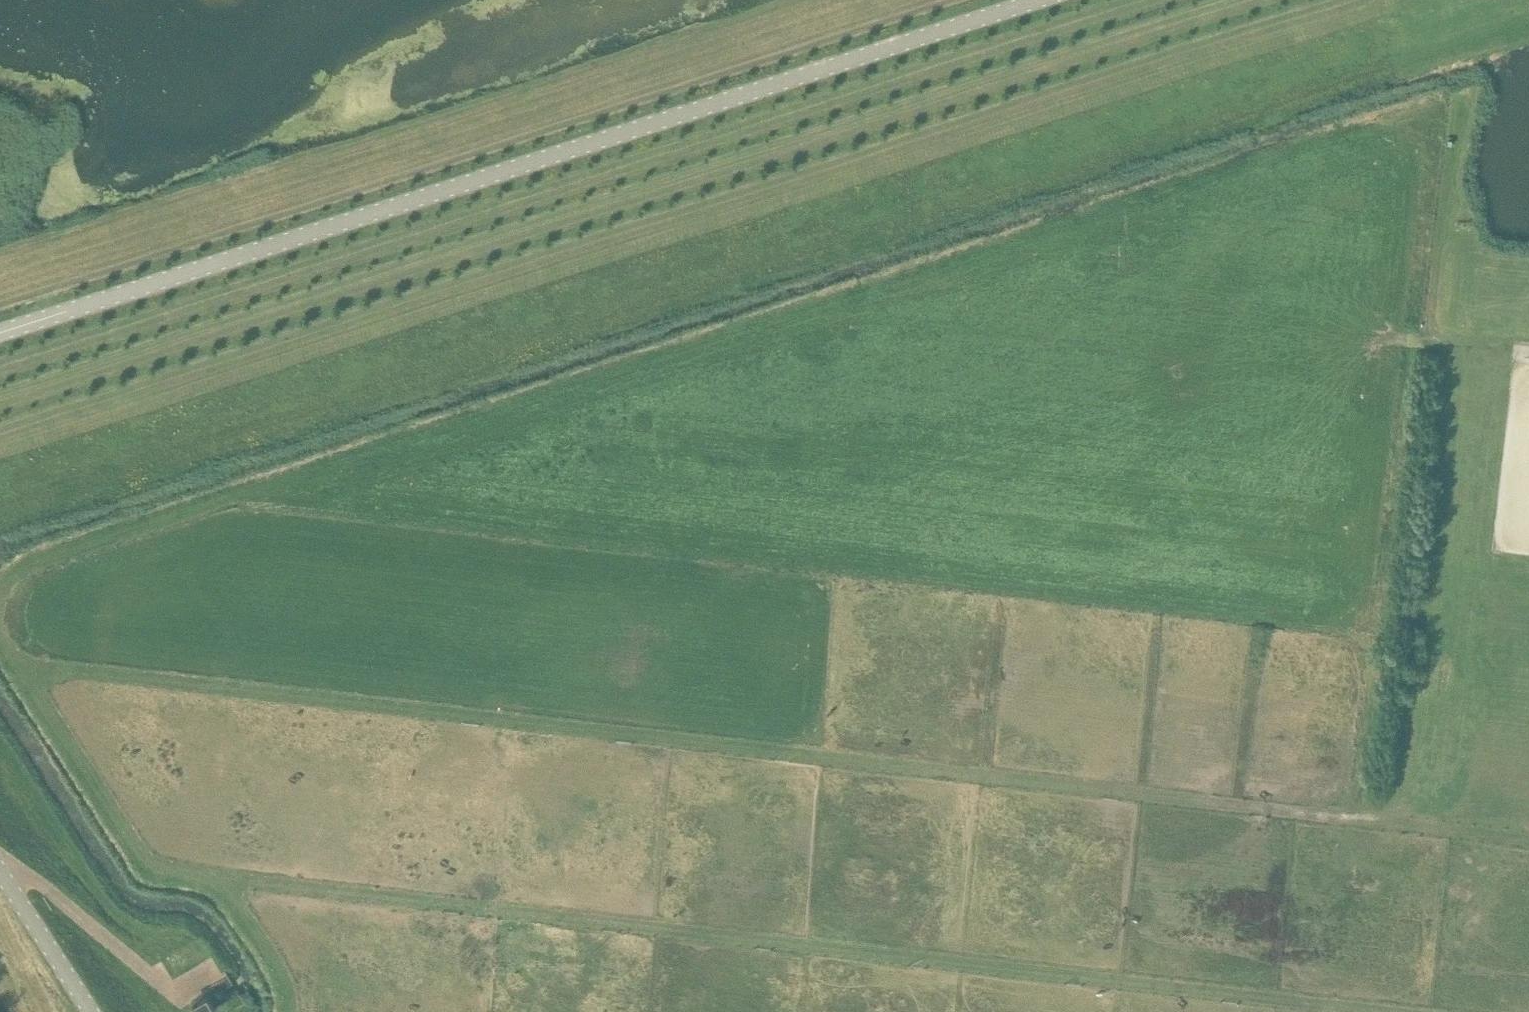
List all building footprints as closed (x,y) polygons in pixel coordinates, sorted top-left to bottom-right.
[(192,1003),(198,1011),(211,1011),(216,1009),(214,1005),(213,1004),(210,998),(207,994),(192,1003)]
